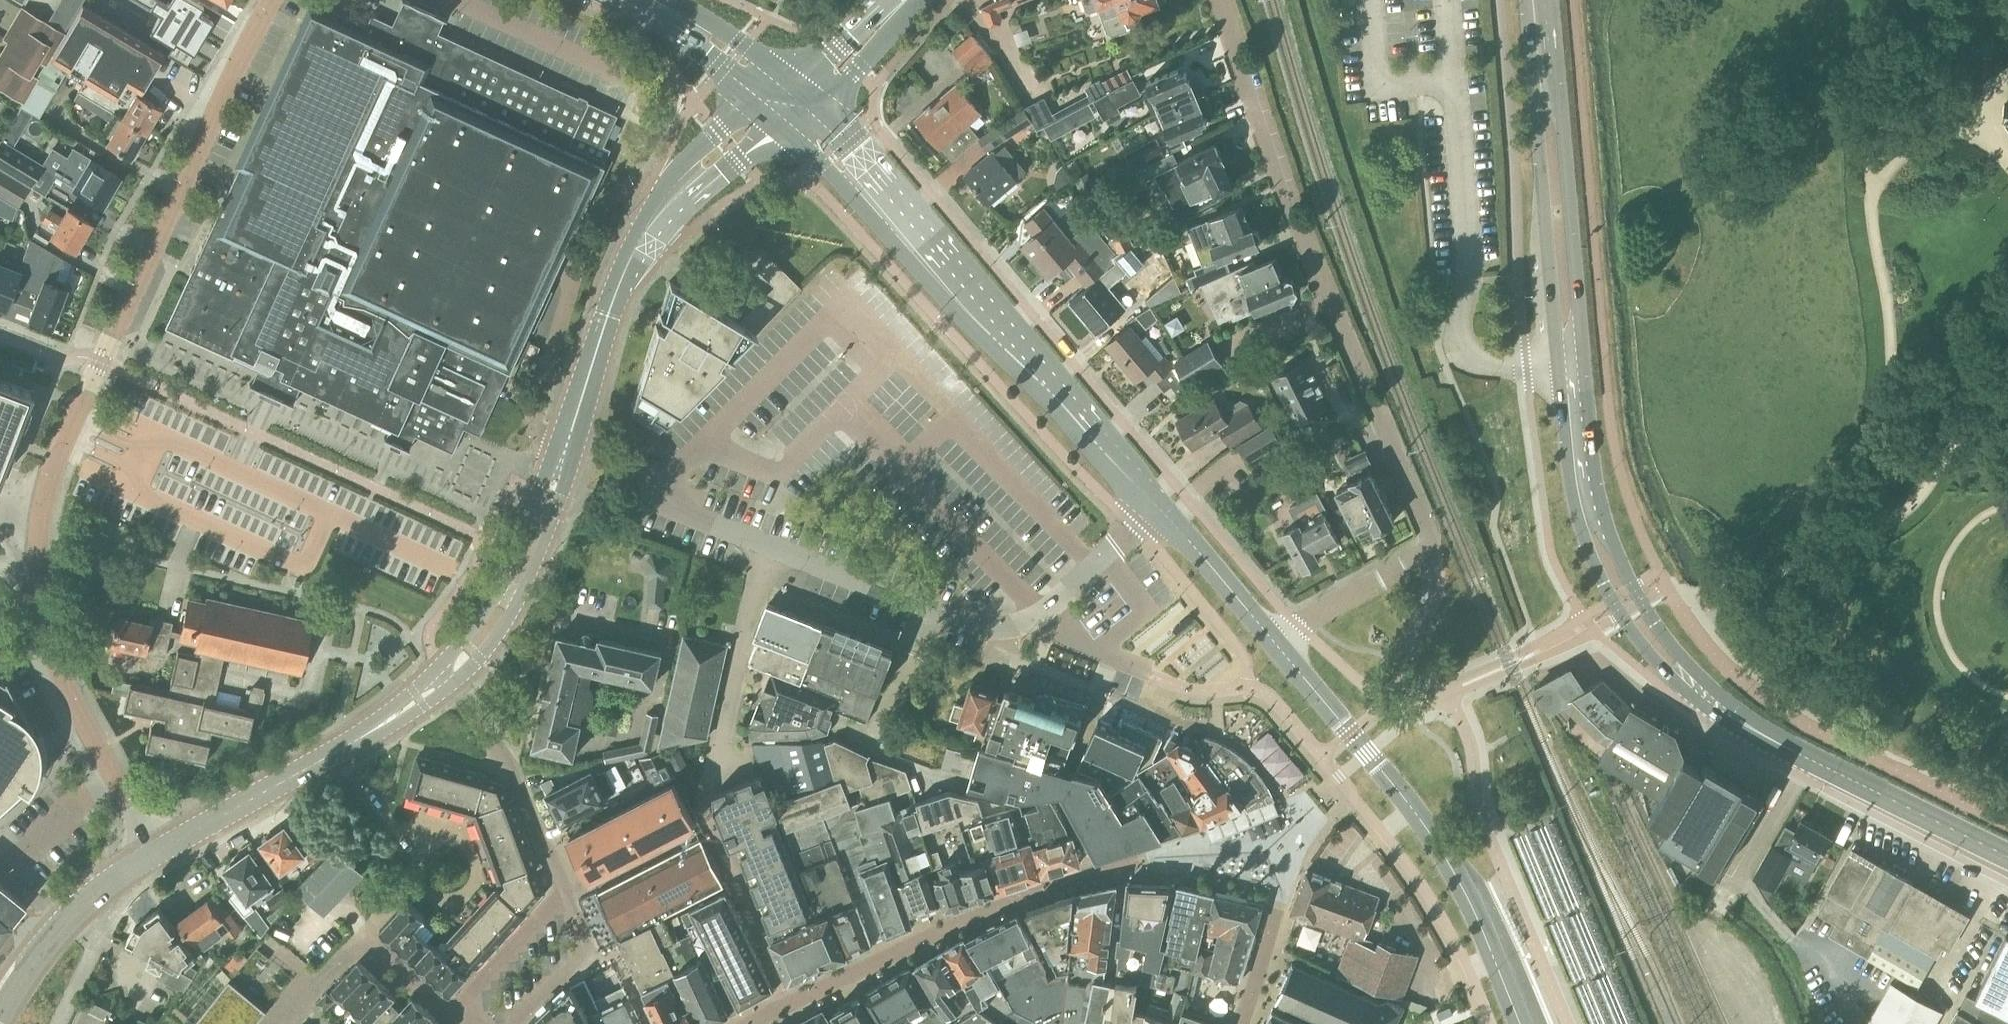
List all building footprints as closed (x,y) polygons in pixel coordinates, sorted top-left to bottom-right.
[(167,4),(160,0),(155,0),(150,8),(152,9),(153,8),(162,13),(150,32),(174,46),(176,42),(194,53),(214,20),(200,12),(204,5),(195,0),(170,0),(167,4)] [(1005,22),(1001,10),(1015,5),(1015,4),(1027,0),(999,0),(982,9),(988,28),(1005,22)] [(1087,10),(1091,12),(1102,8),(1107,25),(1110,33),(1117,36),(1133,30),(1137,23),(1134,16),(1140,14),(1146,6),(1164,0),(1084,0),(1087,10)] [(174,327),(177,328),(233,354),(231,359),(263,374),(265,374),(267,374),(268,373),(269,373),(270,372),(271,371),(283,377),(452,455),(463,430),(479,437),(523,343),(516,339),(524,320),(526,321),(537,297),(535,296),(543,279),(545,280),(547,275),(545,274),(552,259),(554,259),(555,256),(556,255),(554,254),(563,235),(565,236),(576,212),(574,211),(582,193),(589,197),(606,162),(605,161),(610,150),(603,146),(617,116),(428,29),(431,23),(410,13),(402,30),(371,15),(366,26),(320,4),(305,37),(300,34),(190,272),(198,276),(174,327)] [(0,55),(0,88),(24,103),(39,77),(33,73),(40,61),(47,65),(52,57),(66,33),(22,6),(3,39),(8,41),(0,55)] [(141,90),(163,54),(141,40),(101,17),(83,6),(52,57),(115,95),(124,80),(141,90)] [(964,63),(984,47),(973,34),(953,51),(964,63)] [(984,47),(964,63),(975,77),(995,60),(984,47)] [(1162,112),(1207,92),(1201,77),(1192,81),(1187,70),(1183,72),(1181,68),(1149,82),(1162,112)] [(1141,93),(1134,79),(1095,100),(1105,119),(1120,111),(1118,106),(1141,93)] [(923,113),(917,118),(942,147),(969,124),(982,113),(957,84),(932,105),(931,104),(923,112),(923,113)] [(1207,92),(1162,112),(1170,132),(1128,154),(1137,171),(1148,166),(1151,164),(1152,164),(1167,157),(1166,156),(1197,140),(1193,131),(1204,126),(1203,124),(1208,121),(1204,110),(1213,106),(1207,92)] [(127,109),(121,120),(146,134),(161,109),(138,95),(136,94),(127,109)] [(1024,108),(1038,131),(1057,120),(1045,97),(1024,108)] [(985,151),(1031,122),(1022,108),(977,137),(985,151)] [(110,126),(101,141),(131,159),(133,156),(135,158),(142,146),(140,144),(146,134),(121,120),(116,116),(110,126)] [(24,180),(31,185),(42,166),(80,189),(78,192),(103,207),(104,204),(107,205),(113,195),(111,193),(119,178),(95,164),(73,151),(69,157),(54,147),(44,164),(36,159),(3,139),(0,144),(0,166),(24,180)] [(1026,172),(1003,144),(966,176),(990,204),(1026,172)] [(1167,157),(1152,164),(1156,174),(1163,189),(1166,188),(1174,205),(1172,207),(1178,219),(1220,199),(1217,193),(1235,185),(1223,161),(1226,160),(1218,144),(1180,162),(1181,163),(1179,164),(1174,153),(1167,157)] [(1154,178),(1148,166),(1137,171),(1124,178),(1130,190),(1154,178)] [(31,187),(0,169),(0,196),(19,207),(31,187)] [(1198,271),(1186,276),(1191,289),(1205,283),(1232,271),(1227,258),(1260,245),(1260,243),(1262,239),(1258,229),(1253,228),(1252,228),(1243,206),(1201,223),(1190,228),(1191,231),(1197,245),(1205,264),(1197,268),(1198,271)] [(1037,235),(1024,246),(1050,276),(1068,262),(1088,285),(1108,268),(1084,239),(1076,246),(1055,220),(1044,208),(1027,223),(1037,235)] [(76,252),(91,225),(67,211),(63,217),(50,209),(43,222),(56,229),(51,237),(76,252)] [(1111,240),(1117,253),(1133,245),(1127,232),(1111,240)] [(44,246),(31,238),(20,265),(2,258),(3,253),(0,260),(0,311),(3,312),(4,309),(6,310),(17,283),(28,287),(44,246)] [(670,281),(634,406),(634,408),(634,410),(634,412),(634,414),(635,416),(635,417),(637,420),(638,422),(639,424),(641,425),(643,427),(646,428),(648,429),(652,430),(655,430),(659,429),(661,429),(664,427),(666,426),(669,424),(757,334),(802,288),(759,245),(746,258),(774,287),(739,323),(670,281)] [(71,285),(56,280),(57,279),(55,279),(62,259),(64,260),(64,258),(44,246),(28,287),(40,292),(29,319),(52,327),(62,300),(65,301),(71,285)] [(1116,265),(1071,302),(1098,334),(1128,309),(1109,288),(1127,273),(1128,272),(1131,275),(1143,265),(1129,247),(1117,253),(1111,257),(1116,265)] [(1232,271),(1205,283),(1213,302),(1228,296),(1236,317),(1256,309),(1257,311),(1271,306),(1274,314),(1293,307),(1290,298),(1295,296),(1298,291),(1293,278),(1289,277),(1286,278),(1278,257),(1277,257),(1275,251),(1257,260),(1259,265),(1242,272),(1240,267),(1232,271)] [(1151,306),(1181,292),(1174,277),(1147,301),(1151,306)] [(1151,309),(1138,313),(1135,316),(1145,328),(1157,318),(1151,309)] [(1131,326),(1108,346),(1137,381),(1149,372),(1157,381),(1166,392),(1181,380),(1174,367),(1165,357),(1161,361),(1131,326)] [(1187,385),(1222,364),(1207,340),(1172,361),(1187,385)] [(530,368),(533,363),(537,354),(540,347),(531,342),(521,364),(530,368)] [(1304,364),(1275,378),(1296,421),(1325,407),(1319,395),(1325,393),(1315,373),(1309,375),(1304,364)] [(34,392),(0,379),(0,480),(34,392)] [(1213,399),(1177,422),(1182,429),(1179,431),(1187,444),(1190,442),(1194,449),(1222,432),(1231,447),(1264,427),(1250,402),(1249,403),(1242,399),(1235,403),(1235,411),(1225,418),(1213,399)] [(217,426),(210,442),(222,447),(229,431),(217,426)] [(1272,428),(1240,447),(1249,461),(1280,442),(1272,428)] [(1353,483),(1338,491),(1357,529),(1358,529),(1362,536),(1376,529),(1376,530),(1395,520),(1371,472),(1367,465),(1373,463),(1366,450),(1347,460),(1347,461),(1344,463),(1349,472),(1352,471),(1353,472),(1354,472),(1357,479),(1352,482),(1353,483)] [(1299,524),(1285,531),(1304,568),(1320,559),(1317,554),(1340,542),(1323,511),(1318,503),(1323,500),(1318,492),(1307,498),(1291,507),(1299,524)] [(647,574),(651,578),(648,606),(664,608),(667,580),(671,576),(672,560),(669,555),(654,554),(648,558),(647,574)] [(149,626),(119,619),(113,645),(144,652),(144,651),(166,656),(171,635),(180,637),(179,641),(198,646),(197,649),(226,656),(302,673),(312,623),(208,600),(208,601),(188,597),(181,631),(173,630),(174,622),(151,617),(149,626)] [(803,682),(825,626),(768,605),(755,640),(759,641),(752,661),(773,669),(773,670),(803,682)] [(842,697),(837,711),(867,722),(879,691),(895,651),(826,624),(825,626),(803,682),(842,697)] [(595,690),(591,682),(593,672),(653,685),(656,683),(662,654),(660,651),(601,638),(602,636),(586,632),(586,634),(583,634),(582,638),(585,640),(584,642),(560,636),(535,747),(575,756),(584,715),(591,708),(595,700),(595,690)] [(660,748),(708,737),(729,645),(686,636),(664,729),(660,748)] [(225,656),(201,651),(199,657),(181,653),(173,686),(175,686),(173,694),(133,684),(126,713),(154,720),(147,752),(204,766),(211,741),(208,740),(210,732),(247,741),(253,717),(259,719),(266,691),(265,691),(265,687),(254,685),(254,688),(252,688),(248,705),(255,706),(254,712),(214,702),(225,656)] [(842,697),(803,682),(773,670),(751,727),(751,738),(811,738),(829,732),(837,711),(842,697)] [(1537,689),(1551,710),(1563,704),(1601,739),(1610,745),(1633,708),(1604,680),(1585,690),(1572,670),(1537,689)] [(20,801),(18,798),(26,791),(28,793),(35,784),(40,769),(41,762),(41,761),(41,752),(37,736),(8,679),(7,680),(7,681),(6,681),(0,677),(0,818),(20,801)] [(987,730),(999,694),(972,687),(967,704),(956,701),(951,718),(962,722),(962,723),(987,730)] [(986,735),(983,747),(1004,752),(1010,754),(1020,757),(1043,764),(1047,752),(1048,750),(1053,731),(1075,739),(1086,705),(1056,702),(1054,698),(1051,696),(1048,694),(1045,694),(1042,695),(1040,696),(1037,698),(1036,700),(1028,697),(1008,690),(1005,699),(999,697),(1000,694),(999,694),(987,730),(986,735)] [(1610,745),(1601,761),(1660,797),(1651,814),(1669,824),(1661,838),(1721,872),(1764,796),(1760,794),(1744,786),(1703,763),(1702,766),(1685,756),(1682,740),(1681,733),(1633,707),(1633,708),(1610,745)] [(658,728),(661,715),(647,713),(645,725),(641,743),(614,749),(608,750),(606,750),(607,757),(608,763),(642,755),(647,754),(651,753),(652,750),(658,728)] [(1100,721),(1086,751),(1123,767),(1117,771),(1115,768),(1099,778),(1110,795),(1114,793),(1113,793),(1141,775),(1161,803),(1163,801),(1143,775),(1170,752),(1169,752),(1156,760),(1155,759),(1160,748),(1165,737),(1125,719),(1120,730),(1100,721)] [(1068,757),(1075,739),(1053,731),(1048,750),(1068,757)] [(983,747),(986,735),(978,732),(974,744),(981,746),(983,747)] [(1180,742),(1170,750),(1198,796),(1196,797),(1192,800),(1203,824),(1244,806),(1245,806),(1248,810),(1276,799),(1268,784),(1260,773),(1251,762),(1241,754),(1230,746),(1218,740),(1205,735),(1201,742),(1192,738),(1188,746),(1180,742)] [(869,760),(870,757),(871,755),(836,739),(835,740),(827,743),(837,778),(841,777),(843,778),(774,798),(787,830),(825,815),(866,799),(868,805),(857,808),(863,832),(871,858),(864,862),(862,865),(864,868),(862,868),(887,937),(914,925),(895,871),(897,871),(878,820),(884,818),(879,801),(869,760)] [(768,783),(774,798),(836,780),(825,740),(772,743),(753,745),(768,783)] [(973,776),(970,786),(1009,795),(1023,798),(1064,793),(1099,859),(1135,847),(1163,837),(1137,797),(1124,806),(1130,815),(1124,818),(1110,795),(1099,778),(1098,779),(1077,773),(1076,774),(1063,770),(1061,769),(1066,757),(1047,752),(1043,764),(1020,757),(1010,754),(1004,752),(983,747),(981,746),(979,755),(973,776)] [(948,747),(942,768),(973,776),(979,755),(948,747)] [(669,754),(676,770),(688,764),(681,748),(669,754)] [(665,750),(646,757),(640,758),(655,786),(677,774),(665,750)] [(1141,775),(1113,793),(1114,793),(1124,806),(1137,797),(1163,837),(1203,824),(1192,800),(1196,797),(1170,752),(1143,775),(1163,801),(1161,803),(1141,775)] [(512,875),(535,866),(539,865),(515,798),(511,800),(504,782),(487,777),(487,774),(418,755),(407,792),(477,812),(502,879),(512,875)] [(870,757),(869,760),(875,781),(874,781),(877,794),(879,801),(891,798),(887,782),(893,781),(897,794),(913,788),(907,771),(870,757)] [(595,775),(593,772),(548,794),(549,795),(547,799),(550,805),(554,806),(557,811),(555,816),(558,821),(563,822),(563,824),(608,801),(606,797),(617,791),(606,770),(595,775)] [(715,793),(715,796),(717,810),(732,848),(735,846),(740,844),(743,853),(742,853),(750,872),(751,872),(755,881),(753,881),(761,900),(762,900),(766,908),(764,909),(772,928),(768,929),(791,981),(848,954),(831,914),(826,916),(822,918),(787,830),(774,798),(768,783),(757,787),(754,778),(753,778),(715,793)] [(696,824),(675,784),(571,837),(591,877),(696,824)] [(950,791),(941,794),(964,866),(978,872),(985,894),(996,890),(1044,874),(1037,847),(1034,839),(1033,839),(1029,824),(1024,807),(950,791)] [(919,806),(916,807),(934,864),(936,864),(935,863),(939,861),(936,850),(939,849),(946,872),(938,874),(948,906),(974,898),(976,898),(976,897),(985,894),(978,872),(964,866),(941,794),(918,802),(919,806)] [(1037,847),(1044,874),(1082,863),(1075,834),(1071,835),(1067,825),(1068,825),(1051,795),(1037,797),(1041,806),(1028,810),(1035,833),(1039,832),(1043,845),(1037,847)] [(935,866),(916,807),(896,814),(891,797),(879,801),(884,818),(878,820),(897,871),(913,918),(940,909),(926,869),(935,866)] [(831,914),(848,954),(877,941),(851,875),(848,877),(833,837),(825,815),(787,830),(822,918),(826,916),(831,914)] [(1771,843),(1752,878),(1774,890),(1794,856),(1815,868),(1819,860),(1833,837),(1801,818),(1794,830),(1787,826),(1775,845),(1771,843)] [(296,842),(287,829),(286,830),(283,826),(273,834),(272,833),(264,838),(265,845),(264,846),(283,872),(308,853),(308,854),(310,853),(300,839),(296,842)] [(703,843),(649,869),(672,918),(684,912),(690,909),(688,906),(725,887),(703,843)] [(316,867),(299,885),(327,912),(348,891),(365,874),(366,873),(355,862),(337,845),(329,854),(316,867)] [(323,845),(309,856),(316,867),(329,854),(323,845)] [(1879,941),(1880,939),(1882,936),(1893,942),(1899,932),(1937,954),(1943,943),(1950,948),(1968,916),(1913,884),(1914,881),(1879,861),(1877,864),(1853,851),(1820,909),(1819,911),(1819,913),(1820,914),(1836,923),(1830,936),(1868,958),(1870,959),(1879,941)] [(266,895),(269,899),(276,894),(273,890),(276,888),(273,885),(251,855),(228,872),(231,876),(219,885),(246,916),(256,909),(251,901),(263,893),(265,896),(266,895)] [(458,950),(476,966),(478,967),(526,914),(525,913),(545,891),(535,866),(512,875),(516,885),(506,896),(497,887),(448,941),(458,950)] [(599,894),(622,941),(621,942),(659,1023),(699,1023),(662,944),(653,927),(672,918),(649,869),(599,894)] [(1338,974),(1403,999),(1420,956),(1379,941),(1377,946),(1364,941),(1380,898),(1308,870),(1291,913),(1352,936),(1338,974)] [(184,898),(169,910),(184,931),(198,951),(203,958),(244,929),(204,880),(182,895),(184,898)] [(12,923),(11,923),(26,903),(0,882),(0,938),(12,923)] [(1143,982),(1157,985),(1161,970),(1166,947),(1162,946),(1175,885),(1128,883),(1122,941),(1137,942),(1136,951),(1149,954),(1143,972),(1143,982)] [(1064,1023),(1104,1023),(1104,1022),(1105,1023),(1113,983),(1095,980),(1096,968),(1108,969),(1117,885),(1077,894),(1070,964),(1069,974),(1064,1023)] [(1194,912),(1199,890),(1179,885),(1172,918),(1174,918),(1170,934),(1171,935),(1168,948),(1179,951),(1182,935),(1185,936),(1191,911),(1194,912)] [(1658,885),(1649,889),(1657,906),(1666,902),(1658,885)] [(285,887),(276,894),(269,899),(268,899),(279,914),(293,897),(285,887)] [(725,887),(688,906),(690,909),(719,967),(739,1009),(776,990),(725,887)] [(1214,894),(1199,890),(1194,912),(1191,911),(1185,936),(1182,935),(1179,951),(1198,955),(1202,942),(1205,929),(1209,916),(1211,917),(1214,894)] [(1069,974),(1070,964),(1077,894),(1030,911),(1059,974),(1069,974)] [(1262,905),(1214,894),(1211,917),(1209,916),(1205,929),(1220,934),(1217,946),(1202,942),(1198,955),(1194,970),(1179,966),(1177,974),(1173,989),(1176,990),(1189,994),(1195,995),(1201,972),(1241,981),(1262,905)] [(399,946),(416,928),(426,916),(409,900),(382,930),(399,946)] [(1786,906),(1780,912),(1796,927),(1802,921),(1786,906)] [(135,925),(127,942),(169,962),(168,965),(194,979),(195,978),(194,978),(200,966),(188,960),(195,954),(198,951),(184,931),(180,934),(162,908),(147,919),(150,924),(144,929),(135,925)] [(968,939),(985,964),(988,963),(1016,1009),(1026,1015),(1044,1023),(1064,1023),(1069,974),(1059,974),(1051,979),(1047,973),(1048,972),(1019,913),(968,939)] [(254,951),(262,938),(253,927),(243,935),(254,951)] [(417,962),(433,943),(416,928),(399,946),(417,962)] [(662,944),(699,1023),(715,1023),(731,1015),(712,974),(692,929),(662,944)] [(2007,936),(1976,999),(1968,995),(1961,1010),(1958,1009),(1950,1023),(2007,1023),(2007,936)] [(985,964),(983,965),(965,938),(945,950),(980,1006),(1005,1023),(1044,1023),(1026,1015),(1016,1009),(988,963),(985,964)] [(1870,959),(1868,958),(1918,987),(1929,968),(1880,939),(1879,941),(1870,959)] [(451,960),(450,959),(433,943),(417,962),(435,978),(451,960)] [(468,975),(476,966),(458,950),(450,959),(451,960),(435,978),(453,994),(469,976),(468,975)] [(980,1006),(945,950),(918,966),(937,999),(954,1021),(958,1018),(962,1023),(1005,1023),(980,1006)] [(1148,1014),(1147,1014),(1135,1011),(1139,989),(1137,989),(1140,959),(1120,957),(1117,983),(1113,983),(1105,1023),(1104,1022),(1104,1023),(1145,1023),(1148,1014)] [(354,1006),(380,979),(360,960),(334,987),(354,1006)] [(1274,997),(1279,999),(1285,1002),(1335,1023),(1398,1023),(1406,1006),(1388,998),(1380,1002),(1374,999),(1335,982),(1317,974),(1289,962),(1274,997)] [(185,992),(194,979),(168,965),(160,979),(185,992)] [(935,1003),(912,966),(863,994),(880,1023),(951,1023),(935,1003)] [(716,972),(712,974),(731,1015),(739,1009),(719,967),(714,970),(716,972)] [(1166,987),(1169,972),(1161,970),(1157,985),(1166,987)] [(1169,972),(1166,987),(1173,989),(1177,974),(1169,972)] [(589,1017),(593,1015),(598,1023),(642,1023),(628,996),(630,996),(624,986),(600,998),(598,1002),(602,1010),(596,1013),(591,1002),(593,994),(594,994),(585,978),(573,985),(574,986),(573,987),(589,1017)] [(267,1010),(230,979),(195,1023),(256,1023),(267,1010)] [(406,1006),(397,997),(398,996),(380,979),(354,1006),(372,1023),(371,1023),(374,1023),(382,1016),(391,1023),(394,1020),(393,1020),(406,1006)] [(1870,1023),(1935,1023),(1942,1011),(1893,983),(1870,1023)] [(589,1017),(573,987),(557,1002),(555,1000),(531,1023),(593,1023),(589,1017)] [(1166,1021),(1171,1022),(1171,1023),(1175,1023),(1178,1023),(1183,1012),(1189,994),(1176,990),(1166,1021)] [(337,999),(329,991),(317,1004),(325,1011),(337,999)] [(863,994),(835,1011),(842,1023),(880,1023),(863,994)] [(434,1015),(414,997),(406,1006),(393,1020),(394,1020),(398,1023),(425,1023),(434,1015)] [(112,1015),(111,1016),(85,1004),(75,1023),(130,1023),(112,1015)] [(1441,1019),(1454,1013),(1451,1007),(1438,1012),(1441,1019)] [(828,1009),(799,1023),(838,1023),(828,1009)] [(1274,1009),(1267,1023),(1265,1023),(1264,1023),(1309,1023),(1274,1009)] [(1183,1012),(1178,1023),(1214,1023),(1183,1012)] [(1166,1021),(1148,1014),(1145,1023),(1170,1023),(1171,1022),(1166,1021)] [(425,1023),(443,1023),(434,1015),(425,1023)] [(374,1023),(390,1023),(391,1023),(382,1016),(374,1023)]
